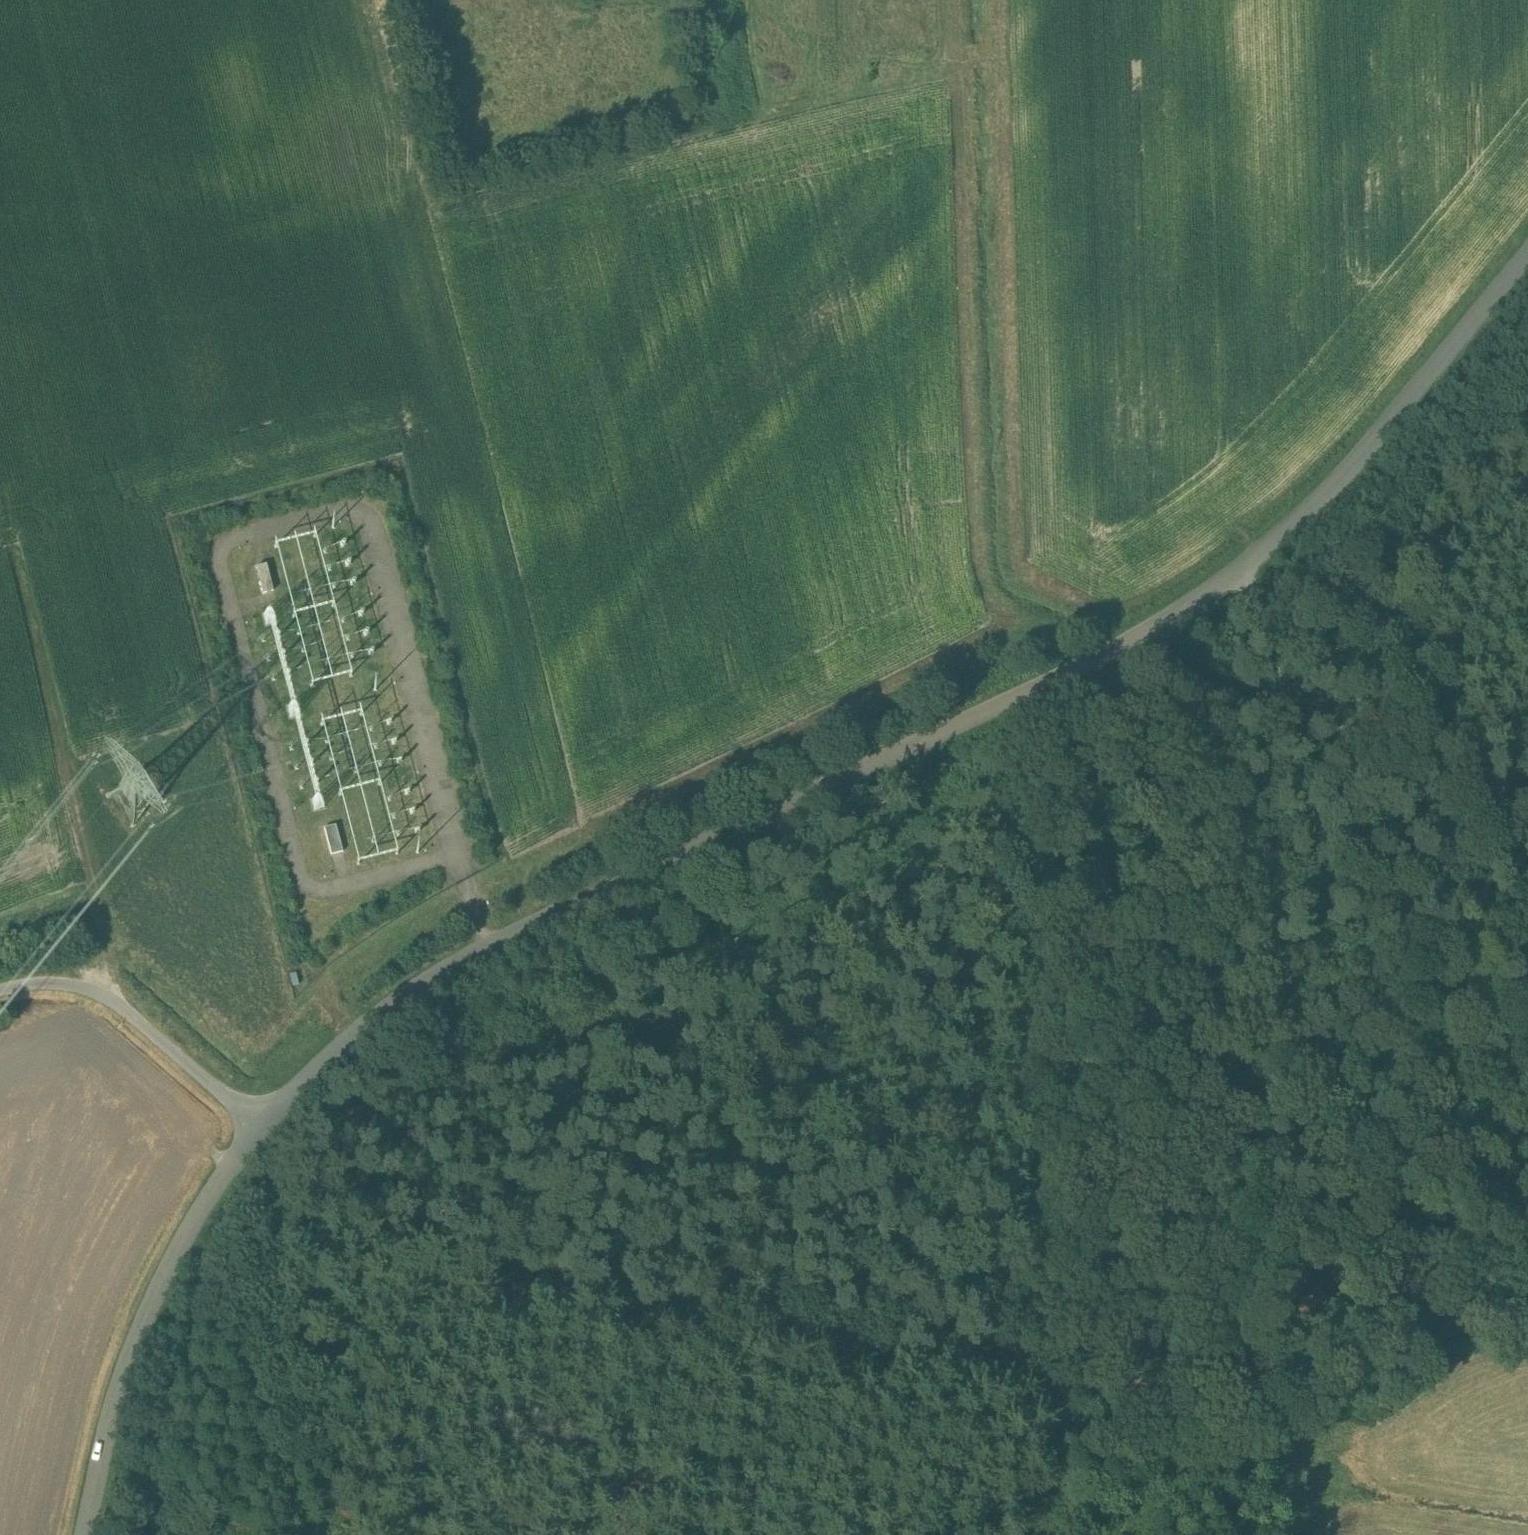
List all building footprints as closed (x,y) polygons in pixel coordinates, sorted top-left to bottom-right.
[(334,850),(345,849),(341,821),(331,823),(334,850)]
